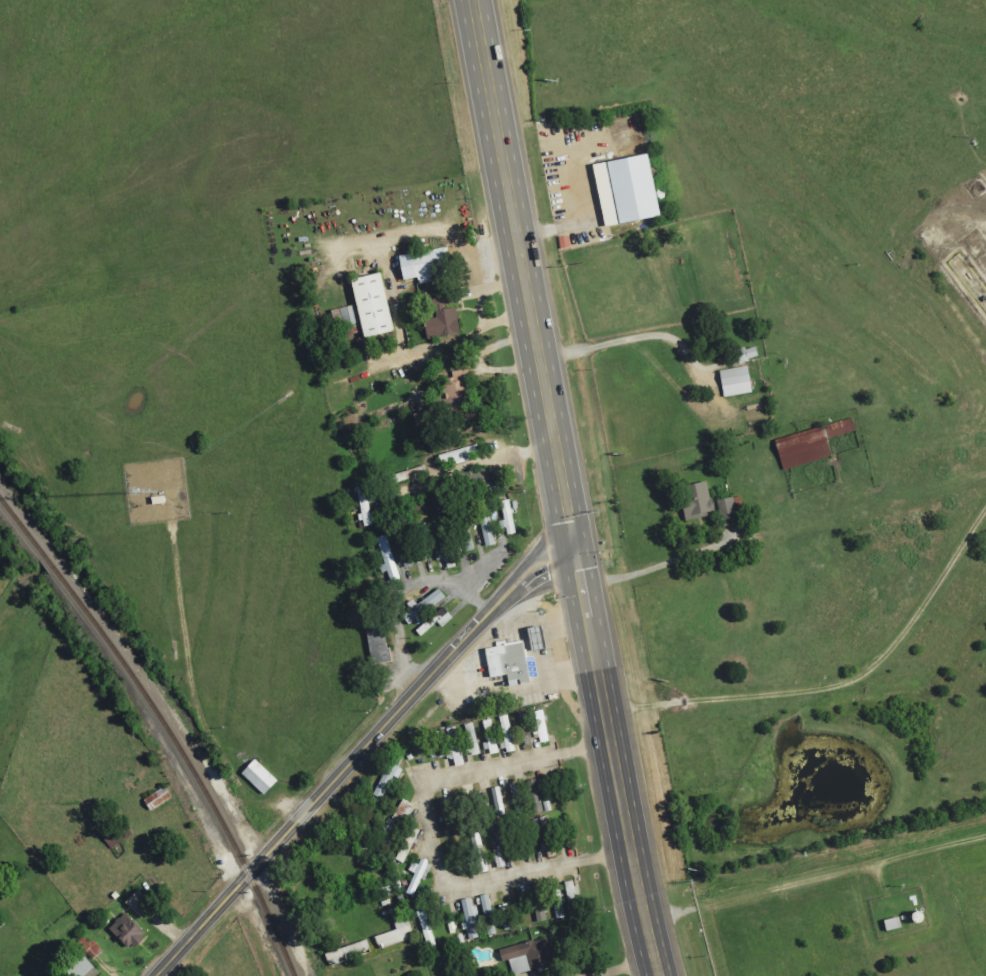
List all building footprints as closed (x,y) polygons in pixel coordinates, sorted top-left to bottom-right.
[(603,161),(616,224),(656,216),(644,153),(603,161)] [(416,284),(450,278),(445,248),(397,256),(401,280),(415,277),(416,284)] [(349,279),(361,337),(391,331),(379,273),(349,279)] [(357,323),(354,306),(330,309),(332,327),(357,323)] [(433,310),(434,319),(422,320),(424,339),(458,335),(455,308),(433,310)] [(730,351),(732,365),(747,363),(747,358),(756,357),(754,347),(730,351)] [(722,397),(750,392),(746,366),(717,371),(722,397)] [(825,426),(829,439),(854,431),(850,418),(825,426)] [(780,470),(829,457),(822,427),(772,440),(780,470)] [(385,476),(387,485),(426,475),(424,466),(385,476)] [(488,491),(483,469),(458,474),(462,496),(488,491)] [(712,513),(707,481),(686,485),(688,498),(679,499),(682,517),(712,513)] [(742,517),(739,497),(716,500),(719,520),(742,517)] [(495,544),(488,504),(476,506),(484,546),(495,544)] [(399,579),(386,535),(375,538),(388,582),(399,579)] [(408,607),(409,610),(400,616),(406,625),(444,599),(437,588),(408,607)] [(414,631),(419,637),(436,623),(440,628),(451,619),(442,608),(414,631)] [(388,662),(381,622),(363,625),(370,665),(388,662)] [(482,646),(486,677),(503,674),(504,681),(515,679),(516,685),(528,683),(521,640),(502,643),(482,646)] [(522,713),(523,717),(521,717),(522,723),(530,721),(534,742),(549,740),(544,709),(522,713)] [(498,717),(506,753),(515,751),(507,715),(498,717)] [(483,721),(485,753),(496,752),(494,720),(483,721)] [(445,728),(454,767),(466,765),(461,743),(463,742),(466,756),(480,753),(473,722),(445,728)] [(381,800),(392,777),(397,779),(401,769),(398,768),(402,759),(391,754),(372,796),(381,800)] [(275,781),(253,759),(239,773),(261,794),(275,781)] [(169,796),(162,785),(140,800),(148,811),(169,796)] [(503,815),(498,788),(477,792),(480,810),(481,810),(482,819),(503,815)] [(392,833),(404,812),(406,813),(411,806),(402,801),(385,829),(392,833)] [(544,856),(554,852),(543,817),(533,820),(544,856)] [(419,832),(410,827),(394,860),(403,864),(419,832)] [(487,871),(479,834),(469,836),(477,874),(487,871)] [(504,867),(500,850),(491,852),(495,869),(504,867)] [(417,864),(411,862),(407,872),(412,873),(406,894),(414,897),(420,880),(425,882),(430,864),(419,860),(417,864)] [(562,883),(569,918),(581,915),(574,881),(562,883)] [(138,918),(151,906),(136,889),(123,901),(138,918)] [(487,936),(497,934),(490,895),(479,897),(487,936)] [(468,939),(480,937),(473,898),(460,900),(468,939)] [(145,934),(125,913),(107,929),(127,950),(145,934)] [(881,921),(884,932),(901,928),(898,917),(881,921)] [(375,937),(378,949),(414,938),(408,919),(393,924),(395,930),(375,937)] [(458,944),(469,941),(467,934),(456,936),(458,944)] [(80,945),(90,960),(102,953),(92,938),(80,945)] [(323,955),(327,967),(370,951),(366,939),(323,955)] [(503,943),(503,959),(526,958),(527,968),(552,967),(551,942),(503,943)] [(98,974),(81,955),(65,969),(71,975),(96,975),(98,974)] [(493,968),(477,970),(478,975),(494,975),(493,968)]
